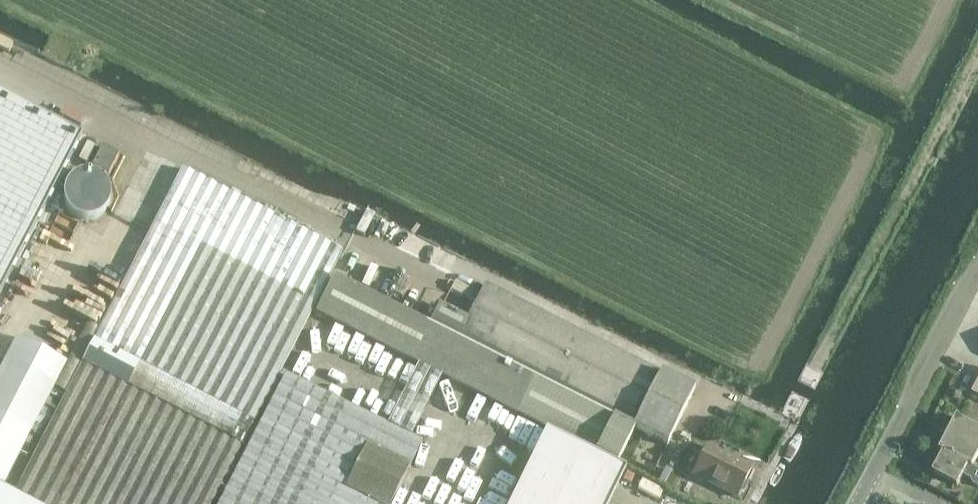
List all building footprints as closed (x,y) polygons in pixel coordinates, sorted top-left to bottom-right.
[(82,136),(0,94),(0,295),(82,136)] [(102,147),(92,167),(108,175),(119,155),(102,147)] [(115,189),(85,165),(59,197),(89,221),(115,189)] [(241,445),(253,422),(342,251),(182,168),(81,363),(15,492),(0,484),(0,503),(211,503),(241,445)] [(333,277),(315,312),(615,465),(634,429),(666,446),(694,391),(485,284),(466,321),(438,306),(427,325),(333,277)] [(17,336),(0,369),(0,484),(4,485),(66,361),(17,336)] [(422,441),(285,373),(218,503),(390,503),(422,441)] [(944,453),(972,467),(977,455),(977,429),(958,419),(941,451),(944,453)] [(626,470),(545,431),(510,503),(609,503),(626,470)] [(737,497),(751,469),(707,447),(693,475),(737,497)] [(944,453),(934,473),(957,485),(962,475),(970,479),(973,483),(977,486),(977,470),(972,467),(944,453)]
